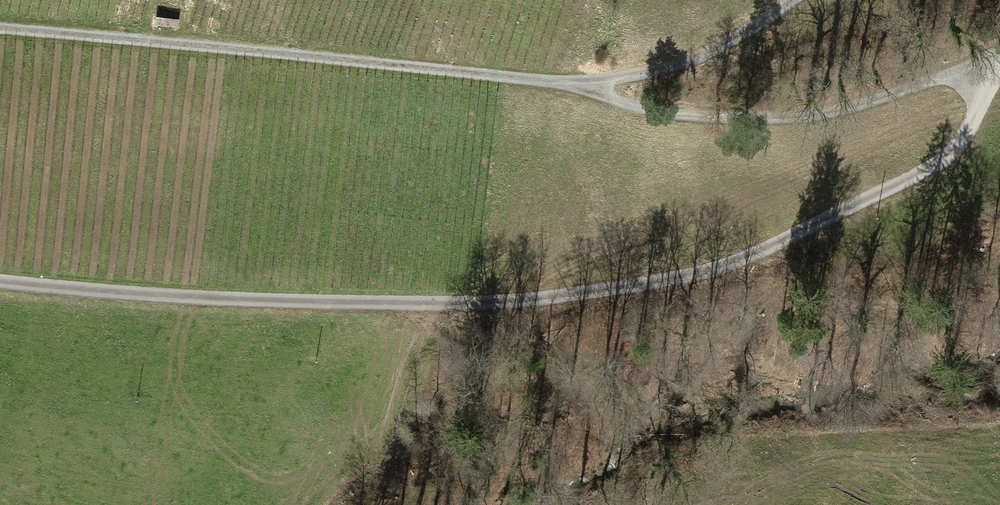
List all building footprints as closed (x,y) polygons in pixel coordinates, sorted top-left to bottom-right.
[(178,13),(158,10),(157,18),(177,21),(178,13)]
